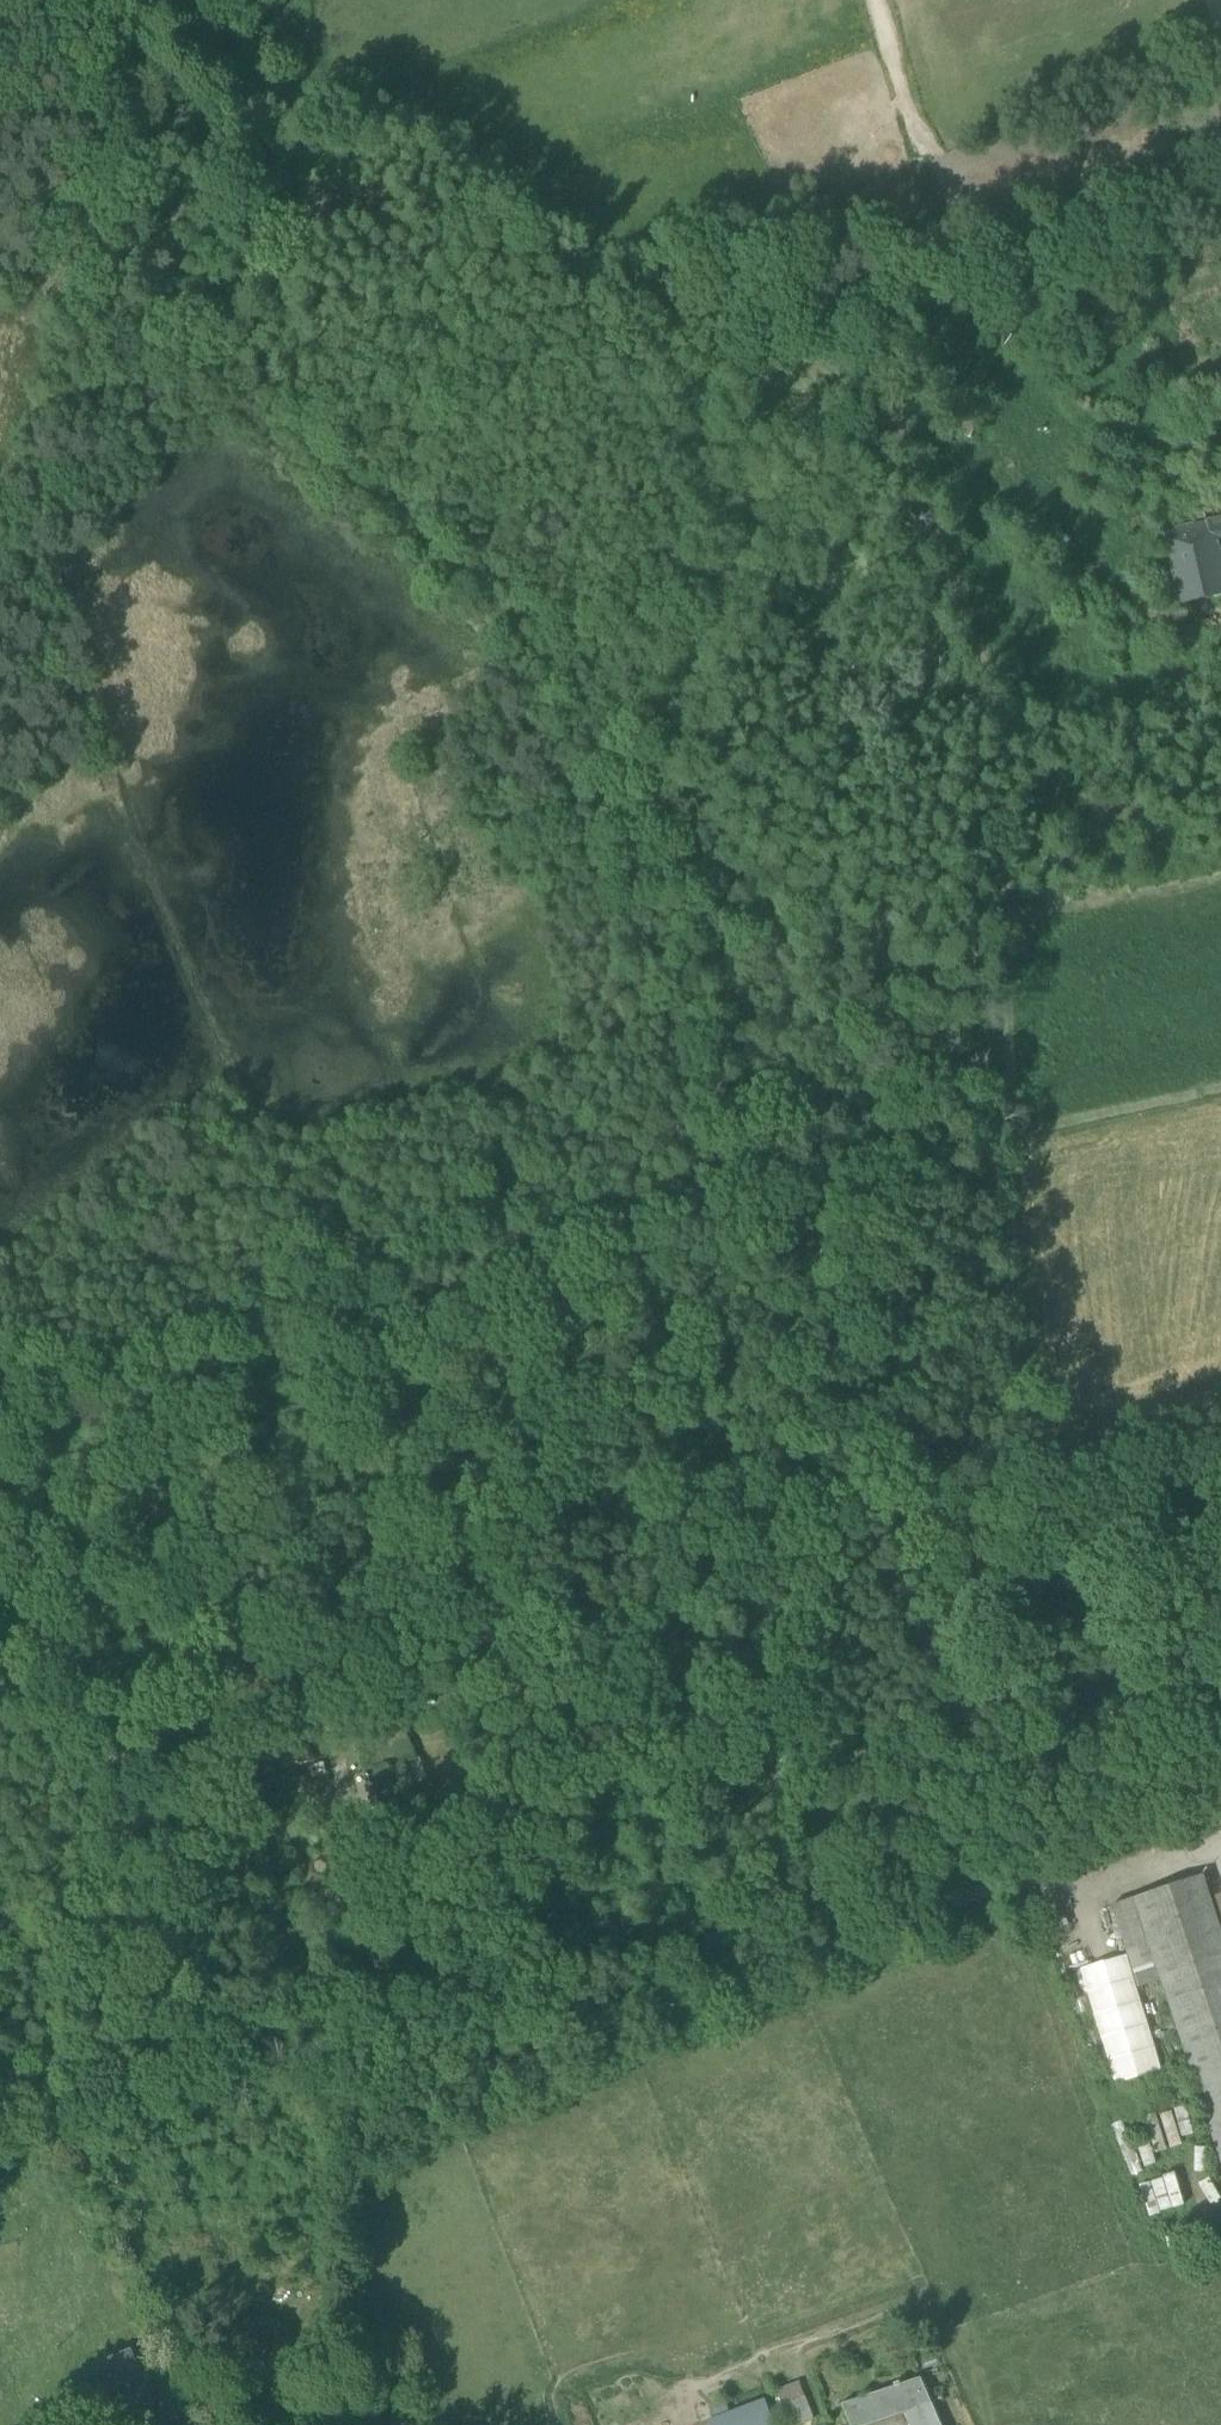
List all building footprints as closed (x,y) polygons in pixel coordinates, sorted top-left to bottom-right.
[(1220,544),(1220,520),(1210,522),(1216,545),(1220,544)] [(1165,533),(1171,558),(1216,545),(1210,522),(1165,533)] [(1216,545),(1171,558),(1181,604),(1214,596),(1214,599),(1220,598),(1220,563),(1216,545)] [(350,1712),(370,1773),(406,1762),(415,1759),(395,1699),(369,1707),(350,1712)] [(418,1800),(406,1762),(370,1773),(381,1811),(418,1800)] [(1134,1898),(1161,1980),(1220,2160),(1220,1933),(1210,1898),(1202,1875),(1134,1898)] [(1220,1933),(1220,1894),(1210,1898),(1220,1933)] [(1139,1987),(1161,1980),(1134,1898),(1112,1905),(1139,1987)] [(116,2398),(123,2414),(161,2397),(137,2344),(100,2361),(108,2378),(95,2384),(103,2404),(116,2398)] [(904,2412),(932,2403),(921,2378),(842,2404),(851,2424),(865,2424),(904,2412)] [(782,2406),(805,2398),(799,2384),(777,2392),(782,2406)] [(812,2420),(805,2398),(782,2406),(781,2407),(788,2424),(799,2424),(812,2420)] [(707,2422),(709,2424),(768,2424),(772,2423),(764,2401),(707,2422)] [(910,2424),(941,2424),(932,2403),(904,2412),(910,2424)]
